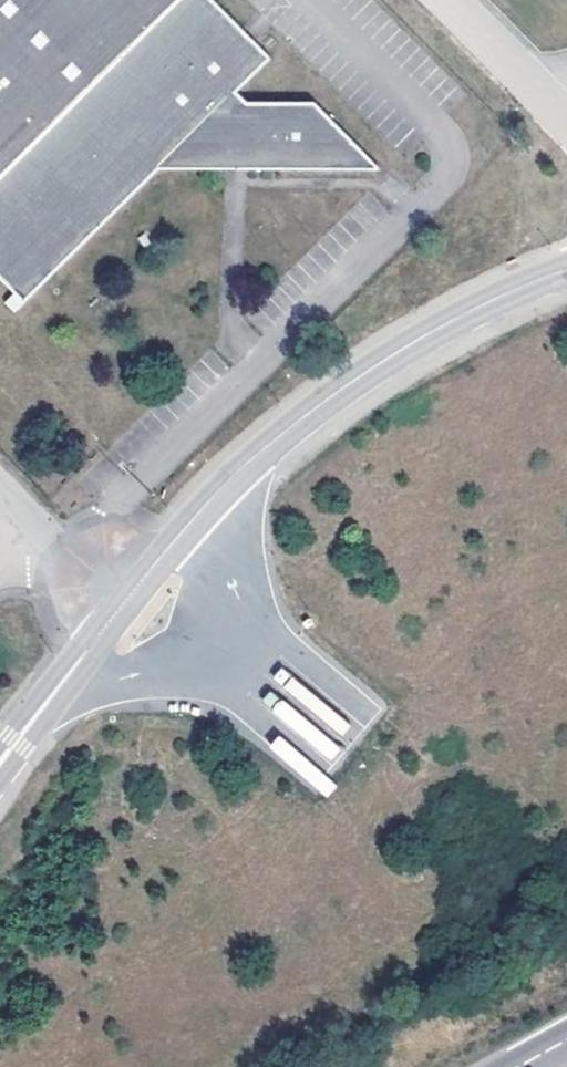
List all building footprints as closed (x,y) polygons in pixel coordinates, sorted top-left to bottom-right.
[(25,300),(159,168),(351,170),(366,155),(315,103),(247,102),(236,91),(270,58),(213,0),(0,0),(0,275),(25,300)] [(380,170),(366,155),(351,170),(380,170)]
